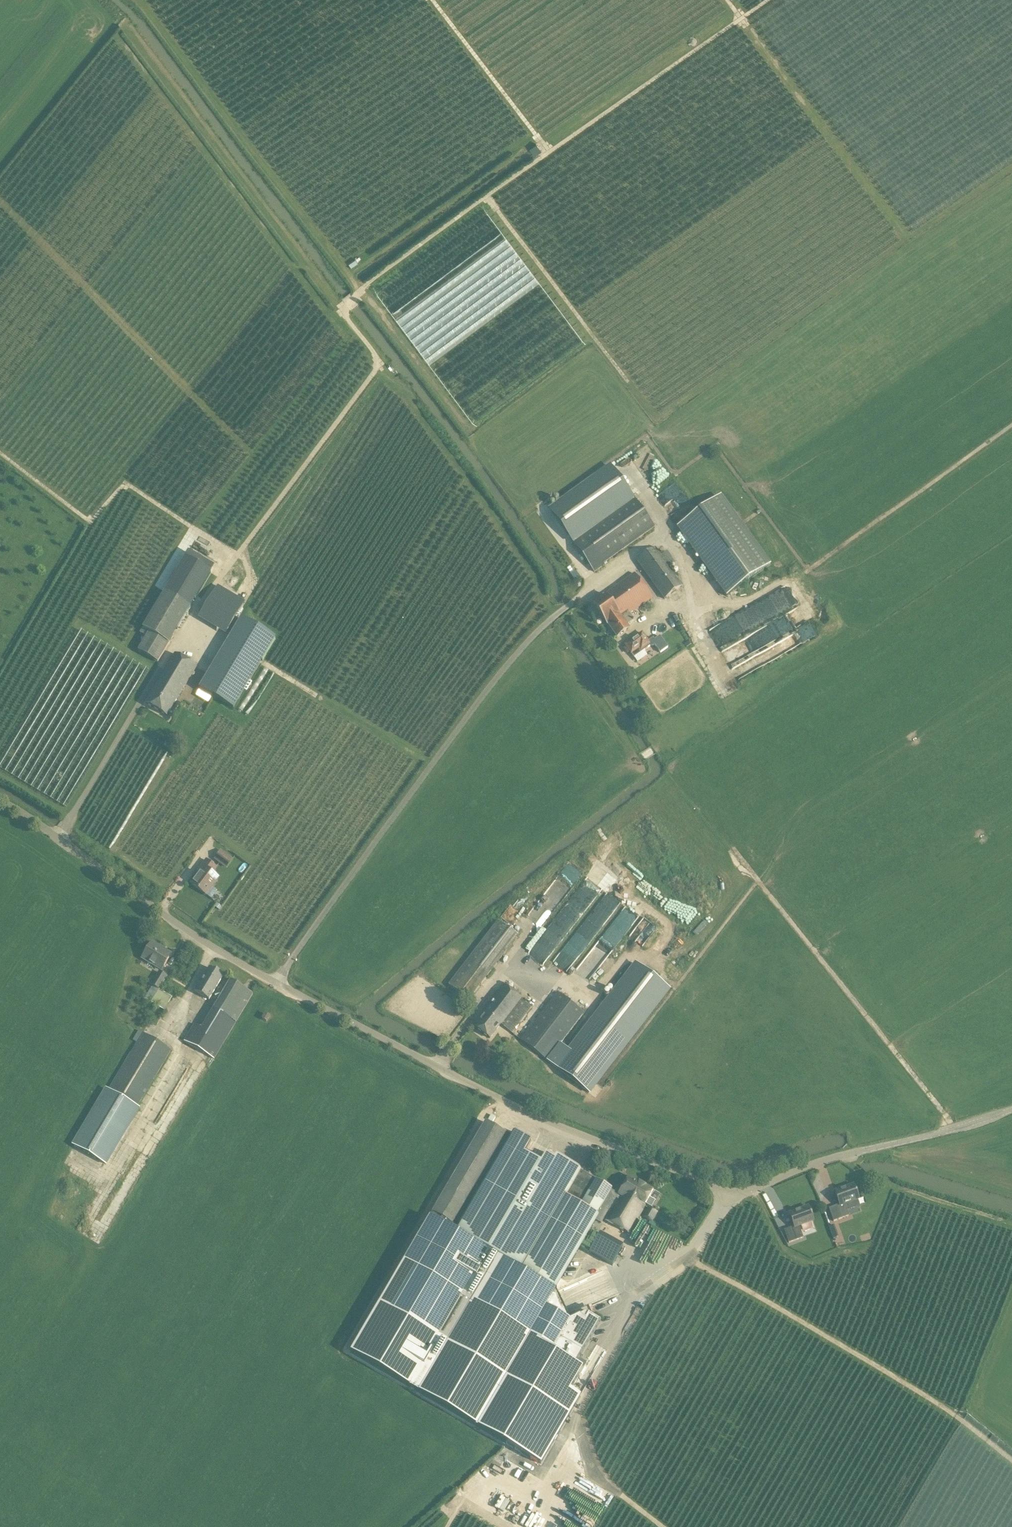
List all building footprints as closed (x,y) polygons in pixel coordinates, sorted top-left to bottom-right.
[(535,154),(543,150),(539,143),(531,148),(535,154)] [(703,563),(726,596),(769,565),(720,497),(678,527),(704,562),(703,563)] [(573,542),(594,572),(604,565),(603,563),(654,527),(634,498),(573,542)] [(664,599),(682,586),(668,567),(674,563),(667,552),(661,556),(655,548),(637,561),(664,599)] [(651,598),(634,574),(604,595),(604,594),(592,602),(617,636),(628,628),(626,625),(634,620),(629,613),(651,598)] [(227,630),(244,602),(217,586),(200,614),(227,630)] [(140,633),(146,637),(138,650),(156,661),(189,608),(163,593),(142,628),(140,633)] [(240,619),(225,645),(199,689),(233,709),(274,639),(240,619)] [(649,643),(641,633),(625,644),(633,657),(643,650),(641,648),(649,643)] [(660,652),(667,647),(659,636),(652,641),(660,652)] [(166,716),(196,667),(175,654),(145,703),(166,716)] [(214,859),(226,868),(233,859),(221,850),(214,859)] [(205,894),(218,877),(211,873),(216,867),(206,860),(199,870),(200,871),(190,883),(205,894)] [(536,978),(558,951),(558,899),(543,917),(543,920),(516,954),(516,956),(525,963),(525,971),(534,978),(536,978)] [(448,985),(468,1001),(518,937),(498,921),(448,985)] [(161,970),(170,954),(152,943),(143,959),(161,970)] [(560,1043),(546,1061),(588,1093),(670,988),(637,962),(568,1050),(560,1043)] [(208,1000),(223,976),(209,968),(195,992),(208,1000)] [(159,972),(144,999),(150,1003),(166,976),(159,972)] [(230,981),(202,1029),(195,1024),(185,1041),(214,1059),(224,1042),(235,1022),(252,994),(230,981)] [(511,1033),(531,1007),(504,987),(484,1013),(485,1014),(475,1027),(489,1038),(500,1025),(511,1033)] [(557,993),(520,1040),(546,1061),(583,1013),(557,993)] [(142,1033),(108,1090),(75,1146),(106,1164),(139,1109),(136,1107),(170,1050),(142,1033)] [(404,1262),(351,1356),(521,1453),(551,1408),(555,1411),(570,1420),(575,1411),(579,1405),(581,1401),(571,1396),(584,1374),(576,1369),(601,1325),(597,1323),(589,1318),(586,1323),(580,1319),(571,1324),(570,1322),(555,1291),(597,1220),(601,1223),(604,1219),(618,1195),(615,1193),(610,1190),(612,1187),(582,1169),(583,1169),(558,1155),(554,1162),(545,1157),(541,1163),(525,1154),(531,1142),(515,1133),(512,1138),(485,1122),(404,1262)] [(618,1195),(604,1219),(629,1233),(646,1204),(652,1208),(659,1194),(628,1177),(622,1188),(618,1186),(615,1193),(618,1195)] [(839,1204),(836,1205),(828,1208),(833,1221),(848,1216),(844,1204),(858,1199),(853,1185),(834,1191),(839,1204)] [(655,1222),(660,1212),(649,1207),(644,1217),(655,1222)] [(799,1226),(813,1221),(808,1207),(789,1213),(793,1226),(784,1229),(788,1242),(803,1237),(799,1226)] [(834,1225),(829,1227),(831,1233),(833,1239),(838,1237),(836,1231),(834,1225)] [(592,1254),(617,1266),(627,1245),(602,1233),(592,1254)]
